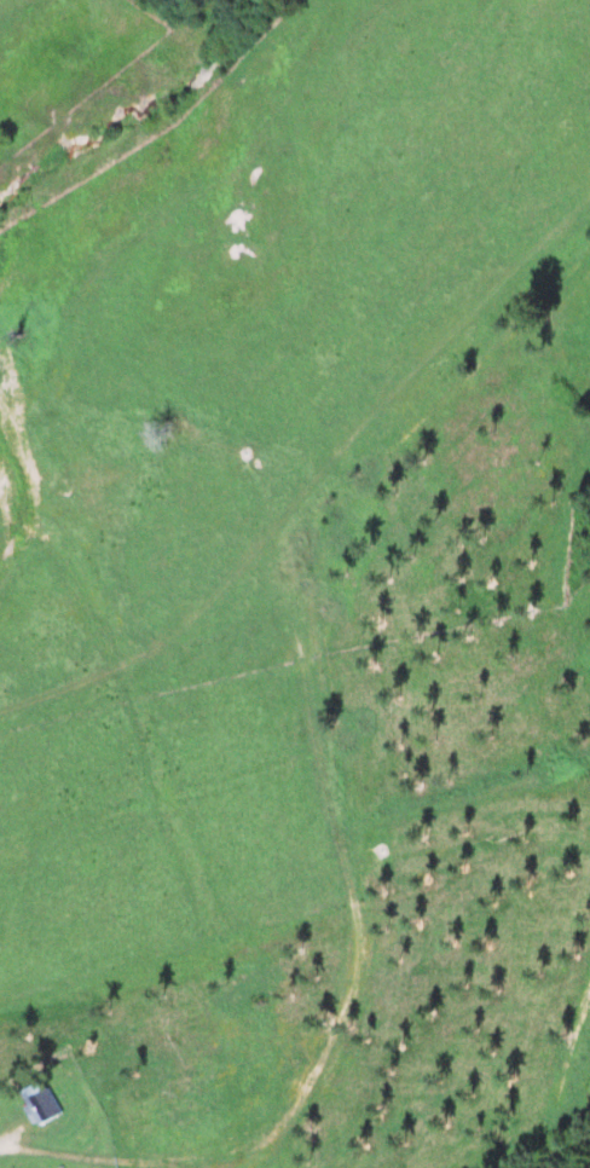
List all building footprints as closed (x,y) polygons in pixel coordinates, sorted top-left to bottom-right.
[(44,1080),(48,1088),(51,1087),(65,1112),(44,1124),(41,1121),(36,1123),(27,1106),(30,1105),(23,1092),(44,1080)]
